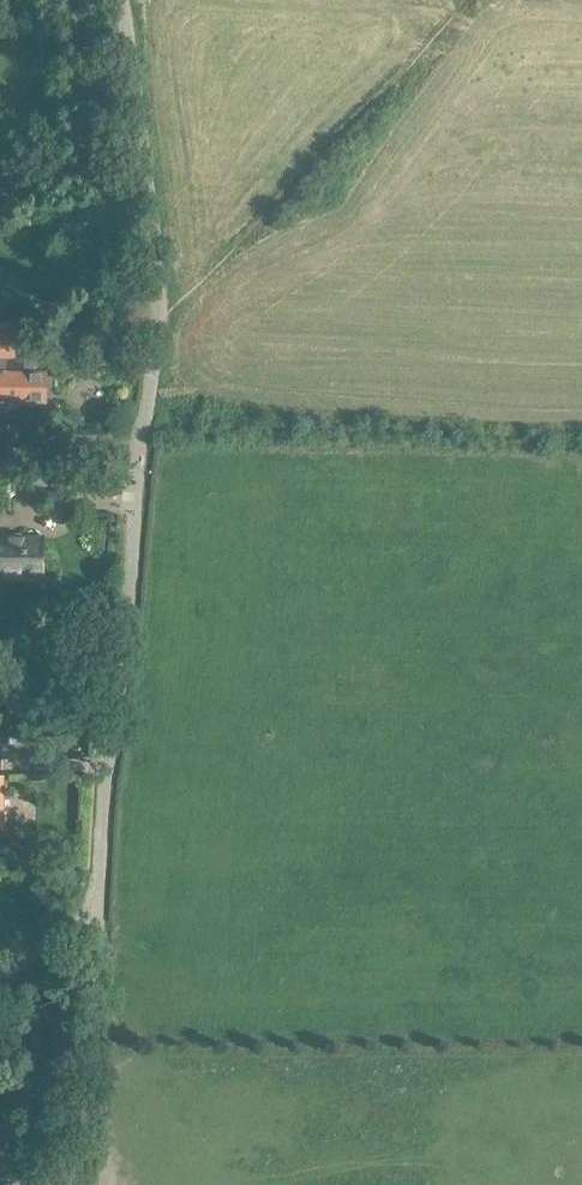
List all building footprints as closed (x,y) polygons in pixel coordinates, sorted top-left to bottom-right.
[(24,341),(13,341),(13,334),(0,334),(0,402),(28,402),(28,404),(38,405),(38,402),(45,402),(45,373),(24,372),(24,341)] [(7,588),(7,578),(43,579),(43,537),(0,537),(0,588),(7,588)]
